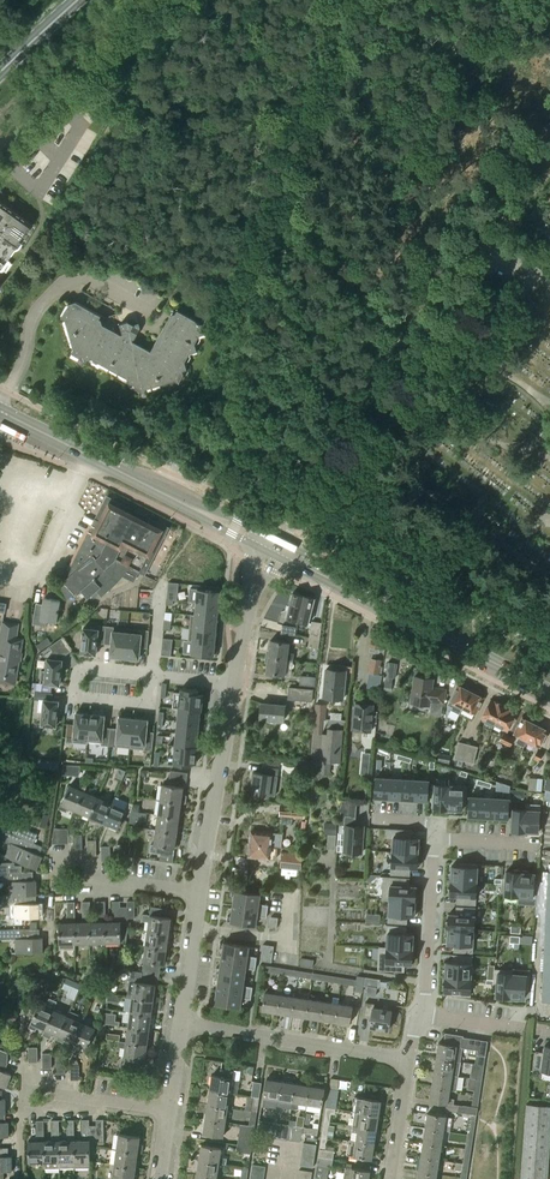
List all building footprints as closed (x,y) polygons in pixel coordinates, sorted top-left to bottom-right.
[(79,168),(96,131),(66,117),(58,134),(78,143),(68,164),(79,168)] [(0,269),(7,260),(8,259),(7,259),(14,249),(15,249),(22,239),(21,238),(31,225),(0,202),(0,270),(0,269)] [(72,232),(75,223),(59,217),(56,226),(72,232)] [(106,332),(100,329),(98,322),(101,315),(76,301),(69,303),(71,310),(66,319),(74,348),(83,353),(85,360),(92,358),(95,354),(99,356),(101,363),(119,373),(126,371),(130,374),(128,378),(130,385),(136,384),(145,389),(174,380),(179,371),(186,369),(184,362),(180,360),(182,355),(196,351),(194,343),(190,341),(192,337),(206,333),(204,325),(176,310),(175,314),(176,318),(172,323),(170,322),(165,332),(166,335),(163,341),(160,340),(157,347),(159,348),(156,354),(148,356),(142,353),(143,350),(137,347),(136,349),(130,346),(128,340),(134,338),(140,328),(139,323),(134,324),(128,321),(120,323),(124,338),(118,340),(112,336),(114,334),(107,330),(106,332)] [(162,531),(143,521),(108,504),(99,521),(94,519),(62,581),(65,584),(58,590),(67,599),(74,594),(76,596),(81,591),(87,598),(90,596),(92,598),(98,593),(101,596),(116,583),(122,576),(134,582),(138,573),(140,574),(162,531)] [(197,589),(196,601),(218,604),(220,591),(197,589)] [(298,621),(304,596),(293,593),(287,618),(298,621)] [(309,623),(314,602),(315,599),(304,596),(298,621),(309,623)] [(59,600),(46,598),(45,603),(35,602),(32,624),(48,626),(49,620),(56,621),(59,600)] [(218,604),(196,601),(195,614),(217,616),(218,604)] [(191,614),(190,627),(216,629),(217,616),(195,614),(191,614)] [(319,636),(321,623),(312,621),(310,635),(319,636)] [(22,640),(15,638),(17,625),(2,623),(0,638),(0,681),(16,684),(19,660),(22,640)] [(96,643),(104,644),(106,626),(98,625),(98,629),(83,628),(81,655),(95,656),(96,643)] [(127,635),(127,632),(113,631),(114,627),(106,626),(104,644),(112,644),(110,658),(124,659),(127,635)] [(294,636),(296,628),(282,626),(281,633),(294,636)] [(216,629),(190,627),(188,640),(192,640),(215,642),(216,629)] [(128,628),(127,632),(127,635),(124,659),(138,661),(140,647),(147,648),(149,630),(128,628)] [(381,649),(384,630),(372,628),(369,647),(371,647),(370,651),(379,652),(380,649),(381,649)] [(318,648),(319,636),(310,635),(309,647),(318,648)] [(47,638),(37,645),(41,650),(51,643),(47,638)] [(45,684),(44,686),(59,688),(63,656),(71,650),(61,638),(48,647),(52,653),(52,659),(47,658),(46,671),(41,671),(40,684),(45,684)] [(213,656),(215,642),(192,640),(191,654),(213,656)] [(269,656),(268,657),(293,660),(294,653),(288,652),(289,643),(271,640),(269,656)] [(293,660),(268,657),(266,673),(285,675),(287,660),(293,660)] [(379,674),(381,660),(372,659),(370,673),(379,674)] [(393,678),(395,663),(387,662),(385,677),(393,678)] [(323,697),(331,698),(333,701),(339,702),(341,699),(343,699),(346,671),(326,669),(323,697)] [(315,686),(316,677),(300,675),(299,685),(315,686)] [(445,704),(447,691),(433,689),(434,679),(415,676),(412,703),(430,705),(430,702),(445,704)] [(464,688),(458,685),(450,701),(448,704),(453,707),(451,710),(459,714),(463,707),(463,708),(472,690),(465,686),(464,688)] [(172,708),(179,708),(200,710),(201,711),(203,694),(198,694),(199,690),(181,689),(180,692),(174,692),(172,708)] [(476,714),(484,698),(478,694),(479,693),(472,690),(463,708),(476,714)] [(53,693),(35,691),(34,699),(38,699),(37,712),(42,712),(40,727),(56,728),(58,701),(52,701),(53,693)] [(313,704),(314,693),(292,691),(291,702),(313,704)] [(496,704),(491,701),(482,718),(495,724),(504,706),(497,702),(496,704)] [(282,721),(284,705),(262,702),(260,718),(282,721)] [(371,730),(373,703),(355,702),(353,729),(371,730)] [(322,719),(325,719),(326,705),(316,704),(314,733),(321,733),(322,719)] [(508,731),(516,714),(510,711),(511,709),(504,706),(495,724),(508,731)] [(200,710),(179,708),(177,720),(199,723),(200,710)] [(74,724),(68,723),(66,741),(87,743),(88,739),(88,733),(90,720),(91,711),(76,710),(74,724)] [(88,733),(88,739),(101,740),(101,745),(109,745),(111,728),(103,727),(104,713),(91,711),(90,720),(88,733)] [(133,724),(134,716),(119,714),(117,728),(111,728),(109,745),(130,748),(131,741),(133,724)] [(147,717),(134,716),(133,724),(131,741),(130,748),(152,750),(154,732),(146,731),(147,717)] [(529,720),(524,718),(515,734),(528,741),(537,722),(530,719),(529,720)] [(177,720),(176,732),(198,735),(199,723),(177,720)] [(540,747),(549,731),(542,727),(543,726),(537,722),(528,741),(540,747)] [(340,761),(342,729),(328,728),(328,737),(322,737),(320,772),(329,773),(330,761),(340,761)] [(198,735),(176,732),(175,744),(196,747),(198,735)] [(506,744),(510,736),(503,733),(499,741),(506,744)] [(510,746),(514,738),(510,736),(506,744),(510,746)] [(465,761),(469,744),(459,742),(455,758),(456,759),(454,765),(462,767),(463,760),(465,761)] [(197,747),(196,747),(175,744),(168,744),(167,760),(173,761),(173,764),(191,766),(191,763),(196,763),(197,747)] [(473,763),(477,747),(469,744),(465,761),(473,763)] [(539,761),(543,753),(537,750),(533,758),(539,761)] [(449,765),(451,755),(438,752),(436,762),(449,765)] [(37,760),(36,768),(58,770),(60,762),(37,760)] [(278,776),(278,768),(262,766),(261,773),(253,772),(251,793),(269,796),(275,796),(276,783),(271,782),(272,775),(278,776)] [(186,780),(187,773),(170,771),(169,778),(186,780)] [(388,798),(389,778),(376,777),(374,797),(388,798)] [(185,787),(186,780),(169,778),(168,785),(162,784),(160,800),(180,803),(185,803),(186,795),(181,795),(182,787),(185,787)] [(402,779),(389,778),(388,798),(401,799),(402,779)] [(529,790),(542,792),(543,779),(530,778),(529,790)] [(402,779),(401,799),(414,800),(415,779),(402,779)] [(414,800),(427,800),(429,780),(415,779),(414,800)] [(447,811),(448,811),(449,785),(431,784),(430,801),(434,801),(433,808),(439,809),(439,811),(441,811),(446,811),(446,812),(447,812),(447,811)] [(75,810),(83,792),(69,785),(61,804),(60,807),(67,810),(68,807),(75,810)] [(449,785),(448,811),(448,812),(449,812),(449,811),(454,812),(456,812),(456,809),(462,810),(462,802),(466,803),(467,786),(449,785)] [(89,816),(97,797),(83,792),(75,810),(75,811),(74,813),(81,816),(82,813),(89,816)] [(468,816),(481,817),(482,797),(469,796),(468,816)] [(103,822),(111,803),(97,797),(89,816),(88,819),(94,822),(95,819),(103,822)] [(482,797),(481,817),(494,818),(495,798),(482,797)] [(495,798),(494,818),(508,819),(509,799),(495,798)] [(368,813),(368,800),(343,799),(343,812),(368,813)] [(181,818),(182,811),(179,811),(180,803),(160,800),(158,815),(178,818),(178,817),(181,818)] [(118,828),(126,810),(111,803),(103,822),(102,825),(109,828),(110,825),(118,828)] [(303,817),(304,806),(281,804),(280,815),(303,817)] [(526,805),(526,810),(525,831),(538,832),(539,824),(542,825),(543,811),(540,811),(540,806),(526,805)] [(526,810),(513,809),(511,830),(525,831),(526,810)] [(137,823),(138,811),(129,810),(128,822),(137,823)] [(40,823),(46,825),(49,815),(43,813),(40,823)] [(179,833),(180,826),(177,826),(178,818),(158,815),(156,829),(176,832),(176,833),(179,833)] [(344,852),(346,852),(346,855),(353,855),(354,853),(361,853),(363,826),(355,826),(355,816),(339,815),(338,832),(345,833),(344,852)] [(5,822),(4,822),(1,828),(0,827),(0,838),(10,843),(5,855),(14,859),(36,869),(42,856),(30,851),(37,834),(20,826),(13,823),(12,825),(5,822)] [(336,835),(337,823),(324,822),(323,834),(336,835)] [(59,842),(68,842),(67,828),(59,828),(59,842)] [(176,848),(177,841),(175,840),(176,833),(176,832),(156,829),(154,845),(151,844),(150,852),(161,854),(170,855),(171,848),(173,848),(173,847),(176,848)] [(393,851),(421,853),(422,845),(419,845),(419,838),(412,837),(413,830),(394,829),(393,851)] [(281,847),(282,834),(272,833),(252,831),(251,844),(271,846),(281,847)] [(74,849),(82,849),(82,834),(73,834),(74,849)] [(88,855),(96,855),(95,840),(87,841),(88,855)] [(276,859),(276,851),(271,850),(271,846),(251,844),(249,857),(269,859),(269,858),(276,859)] [(101,861),(110,860),(109,846),(101,846),(101,861)] [(301,869),(303,853),(282,851),(280,868),(301,869)] [(410,875),(410,867),(418,868),(418,861),(421,861),(421,853),(393,851),(391,874),(410,875)] [(173,855),(170,855),(161,854),(160,860),(173,862),(173,855)] [(3,862),(0,862),(0,881),(7,881),(7,895),(12,895),(23,894),(36,894),(36,880),(21,881),(21,871),(11,871),(11,867),(3,867),(3,862)] [(449,880),(477,882),(478,864),(459,863),(459,866),(452,865),(452,872),(449,872),(449,880)] [(502,878),(501,895),(518,896),(521,870),(520,870),(519,869),(519,870),(514,869),(512,869),(512,872),(506,871),(505,878),(502,878)] [(518,896),(517,903),(535,905),(537,881),(534,881),(535,873),(529,873),(529,870),(527,870),(522,870),(521,870),(518,896)] [(390,899),(419,901),(419,893),(416,893),(417,886),(410,885),(410,878),(391,877),(390,899)] [(477,882),(449,880),(448,888),(451,888),(450,896),(458,896),(457,904),(476,905),(477,882)] [(267,911),(268,905),(259,904),(260,894),(231,890),(230,896),(234,897),(233,906),(267,911)] [(23,894),(12,895),(7,895),(0,895),(0,904),(10,904),(10,918),(39,917),(39,903),(23,903),(23,894)] [(419,901),(390,899),(389,922),(407,923),(408,915),(415,916),(415,909),(418,909),(419,901)] [(75,943),(90,942),(90,921),(90,901),(82,902),(83,921),(75,921),(75,943)] [(90,942),(105,942),(105,921),(105,901),(97,901),(98,921),(90,921),(90,942)] [(105,942),(121,942),(120,923),(120,907),(120,901),(113,901),(113,921),(105,921),(105,942)] [(127,918),(135,917),(135,901),(127,901),(127,907),(127,918)] [(59,949),(75,949),(75,943),(75,921),(75,902),(67,902),(67,922),(59,922),(59,949)] [(266,917),(267,911),(233,906),(231,916),(228,916),(227,921),(256,925),(257,916),(266,917)] [(474,930),(476,907),(457,906),(456,914),(450,913),(449,920),(446,920),(446,928),(474,930)] [(171,934),(172,927),(169,926),(170,918),(143,914),(142,920),(149,921),(147,930),(168,933),(168,934),(171,934)] [(276,928),(278,917),(271,916),(269,927),(276,928)] [(387,948),(415,949),(415,947),(415,943),(416,941),(413,941),(413,934),(406,934),(406,926),(388,925),(387,947),(387,948)] [(26,928),(0,929),(0,938),(18,938),(18,952),(42,951),(42,937),(26,938),(26,928)] [(474,930),(446,928),(445,936),(448,936),(448,943),(455,944),(454,951),(473,953),(474,930)] [(169,948),(170,942),(167,942),(168,934),(168,933),(147,930),(145,945),(167,948),(169,948)] [(255,969),(257,956),(247,955),(249,946),(220,942),(219,948),(223,948),(220,968),(216,967),(215,978),(218,978),(216,998),(212,997),(211,1003),(240,1007),(241,998),(251,999),(252,986),(243,985),(245,968),(255,969)] [(271,962),(271,961),(274,946),(263,944),(261,960),(271,962)] [(167,964),(168,957),(165,957),(167,948),(145,945),(143,961),(145,961),(144,967),(160,970),(161,964),(164,964),(164,963),(167,964)] [(415,949),(387,948),(387,947),(379,947),(378,970),(404,971),(404,964),(412,964),(412,957),(415,957),(415,956),(414,956),(415,951),(415,949)] [(443,976),(443,977),(471,978),(472,956),(454,954),(453,962),(446,962),(445,968),(443,968),(443,970),(443,975),(442,976),(443,976)] [(313,967),(314,959),(301,958),(300,965),(313,967)] [(283,974),(284,968),(269,966),(268,972),(283,974)] [(159,977),(160,970),(144,967),(143,972),(143,974),(159,977)] [(297,976),(298,970),(284,968),(283,974),(297,976)] [(510,1000),(512,973),(513,970),(494,969),(494,980),(493,984),(493,988),(496,989),(496,996),(502,997),(502,999),(503,999),(508,1000),(509,1000),(510,1000)] [(158,984),(159,977),(143,974),(143,972),(131,970),(127,996),(133,997),(133,996),(152,999),(155,1000),(156,993),(153,993),(154,984),(158,984)] [(311,979),(312,972),(298,970),(297,976),(311,979)] [(326,981),(327,975),(312,972),(311,979),(326,981)] [(512,973),(510,1000),(512,1000),(516,1000),(518,1001),(518,998),(524,998),(525,991),(528,991),(530,975),(512,973)] [(340,983),(341,977),(327,975),(326,981),(340,983)] [(363,986),(363,976),(357,975),(356,979),(341,977),(340,983),(355,986),(355,991),(362,992),(363,986)] [(379,988),(380,979),(363,976),(363,986),(367,986),(366,995),(376,996),(377,987),(379,988)] [(471,978),(443,977),(442,977),(442,978),(442,983),(442,985),(445,985),(444,992),(452,992),(451,995),(470,996),(471,978)] [(67,978),(63,987),(77,993),(81,984),(67,978)] [(277,1012),(280,994),(265,992),(262,1010),(277,1012)] [(108,993),(107,1001),(118,1003),(120,995),(108,993)] [(291,1014),(294,996),(280,994),(277,1012),(291,1014)] [(153,1015),(154,1008),(151,1008),(152,999),(133,996),(133,997),(131,1011),(150,1014),(153,1015)] [(306,1016),(308,998),(294,996),(291,1014),(306,1016)] [(320,1019),(323,1001),(308,998),(306,1016),(320,1019)] [(53,1009),(56,1003),(51,1000),(48,1007),(39,1003),(29,1025),(36,1028),(37,1025),(45,1028),(53,1009)] [(334,1021),(337,1003),(323,1001),(320,1019),(334,1021)] [(388,1030),(391,1009),(374,1007),(374,1003),(366,1002),(363,1017),(371,1018),(370,1027),(388,1030)] [(349,1023),(352,1005),(337,1003),(334,1021),(349,1023)] [(59,1035),(67,1015),(53,1009),(45,1028),(44,1031),(50,1034),(51,1031),(59,1035)] [(73,1041),(81,1021),(83,1016),(69,1010),(67,1015),(59,1035),(58,1037),(64,1040),(65,1037),(73,1041)] [(151,1030),(152,1023),(149,1023),(150,1014),(131,1011),(128,1027),(148,1030),(151,1030)] [(87,1047),(95,1027),(81,1021),(73,1041),(72,1043),(78,1046),(79,1043),(87,1047)] [(148,1045),(149,1038),(147,1038),(148,1030),(128,1027),(126,1041),(146,1045),(148,1045)] [(484,1063),(487,1041),(463,1037),(464,1036),(445,1033),(443,1043),(438,1043),(436,1057),(455,1059),(454,1060),(460,1061),(462,1048),(478,1050),(477,1056),(479,1056),(478,1064),(481,1065),(482,1063),(484,1063)] [(147,1060),(148,1053),(145,1053),(146,1045),(126,1041),(119,1040),(118,1046),(125,1047),(124,1057),(125,1057),(124,1064),(144,1067),(145,1060),(147,1060)] [(545,1045),(544,1052),(536,1050),(533,1067),(541,1069),(541,1071),(549,1073),(549,1046),(545,1045)] [(29,1062),(37,1062),(37,1047),(29,1047),(29,1062)] [(5,1087),(11,1073),(1,1069),(5,1061),(4,1060),(8,1051),(0,1048),(0,1085),(5,1087)] [(43,1068),(52,1067),(51,1053),(43,1053),(43,1068)] [(458,1075),(460,1062),(460,1061),(454,1060),(455,1059),(436,1057),(434,1071),(452,1074),(452,1075),(458,1075)] [(57,1073),(65,1073),(65,1058),(57,1059),(57,1073)] [(71,1079),(80,1079),(80,1064),(71,1064),(71,1079)] [(245,1066),(245,1067),(245,1068),(246,1069),(246,1070),(247,1071),(247,1072),(248,1072),(249,1073),(250,1074),(251,1074),(252,1074),(253,1074),(254,1066),(245,1065),(245,1066)] [(231,1077),(232,1070),(220,1068),(219,1075),(211,1074),(209,1089),(229,1092),(231,1077)] [(456,1090),(458,1075),(452,1075),(452,1074),(434,1071),(432,1085),(450,1088),(450,1089),(456,1090)] [(332,1077),(331,1086),(339,1086),(340,1077),(332,1077)] [(279,1099),(282,1081),(267,1078),(263,1103),(277,1105),(278,1098),(279,1099)] [(259,1096),(261,1082),(255,1081),(252,1095),(254,1095),(259,1096)] [(278,1098),(277,1105),(292,1107),(293,1101),(297,1083),(282,1081),(279,1099),(278,1098)] [(307,1103),(310,1085),(297,1083),(293,1101),(292,1107),(292,1108),(297,1109),(298,1102),(307,1103)] [(322,1105),(324,1087),(310,1085),(307,1103),(322,1105)] [(453,1104),(454,1098),(448,1098),(450,1089),(450,1088),(432,1085),(429,1101),(453,1104)] [(336,1107),(339,1089),(329,1088),(326,1105),(329,1106),(329,1108),(332,1109),(332,1107),(336,1107)] [(227,1106),(229,1092),(209,1089),(207,1103),(227,1106)] [(476,1114),(479,1092),(477,1092),(477,1094),(473,1093),(471,1106),(458,1104),(457,1111),(476,1114)] [(379,1115),(381,1100),(355,1096),(353,1110),(361,1111),(361,1112),(379,1115)] [(225,1121),(227,1106),(207,1103),(205,1117),(225,1121)] [(549,1133),(549,1105),(526,1104),(521,1178),(547,1178),(549,1133)] [(332,1109),(329,1108),(329,1106),(326,1105),(324,1121),(330,1122),(331,1114),(335,1115),(336,1107),(332,1107),(332,1109)] [(255,1125),(257,1110),(254,1109),(254,1112),(251,1111),(249,1125),(249,1124),(255,1125)] [(376,1129),(379,1115),(361,1112),(361,1111),(353,1110),(353,1111),(355,1111),(354,1117),(359,1118),(358,1126),(376,1129)] [(443,1130),(446,1115),(428,1112),(425,1127),(443,1130)] [(297,1114),(295,1125),(302,1126),(303,1126),(305,1116),(297,1114)] [(223,1135),(225,1121),(205,1117),(203,1132),(223,1135)] [(28,1161),(44,1161),(44,1140),(44,1119),(36,1119),(37,1140),(27,1140),(28,1161)] [(44,1168),(59,1167),(59,1140),(59,1119),(51,1119),(52,1140),(44,1140),(44,1161),(44,1168)] [(59,1167),(74,1167),(74,1140),(74,1119),(66,1119),(67,1140),(59,1140),(59,1167)] [(74,1167),(91,1166),(90,1143),(90,1125),(90,1119),(82,1119),(82,1139),(74,1140),(74,1167)] [(97,1142),(105,1142),(104,1119),(96,1119),(96,1125),(97,1136),(97,1142)] [(473,1135),(475,1120),(469,1119),(467,1134),(473,1135)] [(275,1128),(276,1125),(274,1124),(274,1122),(260,1120),(259,1125),(275,1128)] [(8,1135),(8,1121),(0,1121),(0,1136),(8,1135)] [(327,1137),(330,1122),(324,1121),(322,1134),(325,1134),(324,1137),(327,1137)] [(289,1130),(290,1124),(274,1122),(274,1124),(276,1125),(275,1128),(289,1130)] [(255,1125),(249,1124),(249,1125),(248,1125),(242,1124),(241,1133),(247,1134),(246,1138),(239,1137),(238,1144),(251,1146),(255,1125)] [(303,1132),(304,1129),(301,1129),(302,1126),(290,1124),(289,1130),(302,1132),(303,1132)] [(357,1132),(356,1140),(357,1140),(356,1141),(374,1144),(376,1129),(358,1126),(353,1125),(352,1131),(357,1132)] [(317,1134),(317,1133),(318,1129),(302,1126),(301,1129),(304,1129),(303,1132),(317,1134)] [(441,1144),(443,1130),(425,1127),(423,1142),(441,1144)] [(300,1141),(301,1138),(302,1132),(289,1130),(288,1139),(300,1141)] [(140,1152),(141,1145),(138,1145),(139,1136),(119,1134),(117,1149),(137,1152),(140,1152)] [(333,1158),(335,1147),(326,1145),(327,1137),(324,1137),(325,1134),(322,1134),(320,1151),(319,1156),(333,1158)] [(471,1149),(473,1135),(467,1134),(465,1148),(471,1149)] [(356,1141),(350,1140),(348,1154),(372,1158),(374,1144),(356,1141),(357,1140),(356,1140),(356,1141)] [(303,1143),(302,1149),(315,1151),(316,1144),(303,1142),(303,1143)] [(439,1159),(441,1144),(423,1142),(421,1156),(439,1159)] [(250,1153),(251,1146),(238,1144),(237,1151),(250,1153)] [(226,1164),(227,1157),(220,1156),(221,1147),(201,1145),(199,1159),(219,1162),(219,1163),(226,1164)] [(469,1164),(471,1149),(465,1148),(464,1155),(457,1154),(456,1162),(469,1164)] [(138,1167),(139,1160),(136,1160),(137,1152),(117,1149),(115,1164),(135,1167),(138,1167)] [(314,1159),(315,1151),(302,1149),(301,1157),(314,1159)] [(4,1170),(11,1170),(11,1156),(0,1156),(0,1178),(4,1178),(4,1170)] [(333,1158),(319,1156),(316,1176),(318,1176),(318,1178),(319,1178),(321,1178),(323,1167),(331,1169),(333,1158)] [(437,1173),(439,1159),(421,1156),(419,1170),(437,1173)] [(313,1167),(314,1159),(301,1157),(299,1164),(313,1167)] [(217,1176),(219,1163),(219,1162),(199,1159),(197,1173),(217,1176)] [(467,1178),(469,1164),(456,1162),(455,1170),(461,1171),(460,1177),(467,1178)] [(264,1172),(265,1165),(253,1163),(251,1171),(264,1172)] [(137,1175),(134,1175),(135,1167),(115,1164),(113,1178),(137,1178),(137,1175)] [(344,1178),(368,1178),(370,1170),(346,1167),(345,1173),(344,1178)] [(311,1178),(312,1171),(299,1169),(298,1176),(311,1178)] [(437,1173),(419,1170),(418,1178),(436,1178),(437,1173)] [(263,1178),(264,1172),(251,1171),(250,1177),(263,1178)]
